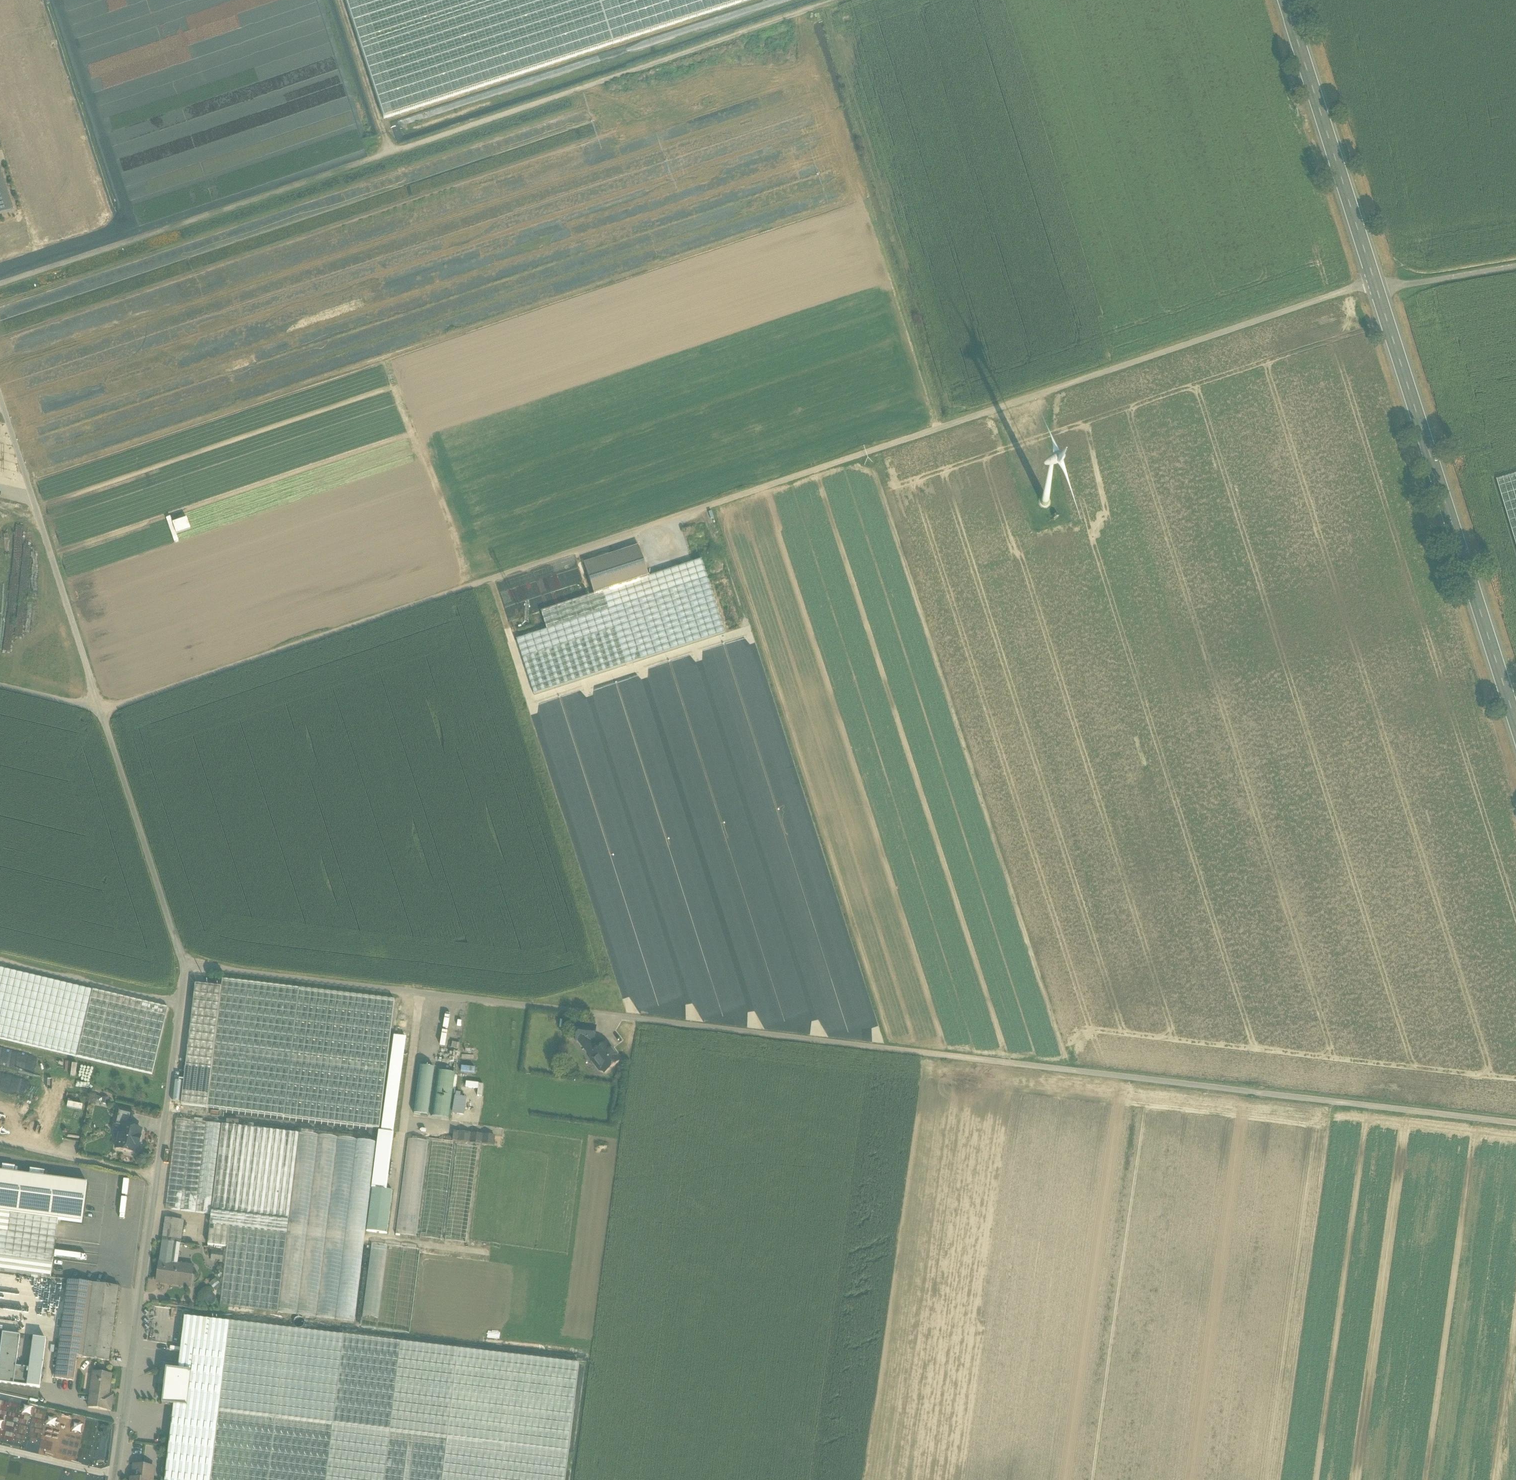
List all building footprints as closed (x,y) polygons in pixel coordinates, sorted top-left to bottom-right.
[(383,117),(748,0),(345,0),(383,117)] [(14,212),(0,169),(0,216),(14,212)] [(1497,482),(1515,546),(1515,476),(1497,482)] [(638,546),(607,556),(610,565),(641,555),(638,546)] [(607,556),(584,564),(594,595),(541,612),(547,630),(516,640),(534,696),(725,634),(701,560),(648,577),(641,555),(610,565),(607,556)] [(0,969),(0,1039),(152,1075),(168,1008),(0,969)] [(299,990),(222,981),(221,989),(207,1109),(284,1118),(299,990)] [(221,989),(195,986),(181,1105),(207,1109),(221,989)] [(595,1029),(577,1026),(575,1042),(593,1044),(594,1044),(595,1029)] [(393,1037),(380,1133),(393,1134),(406,1038),(393,1037)] [(605,1044),(597,1050),(592,1044),(593,1044),(579,1042),(596,1064),(596,1068),(599,1072),(603,1072),(604,1074),(620,1062),(605,1044)] [(434,1069),(420,1067),(414,1115),(428,1117),(434,1069)] [(463,1088),(476,1090),(475,1095),(482,1096),(484,1084),(464,1082),(463,1088)] [(183,1084),(176,1083),(173,1103),(180,1103),(183,1084)] [(94,1097),(93,1105),(106,1106),(107,1098),(94,1097)] [(9,1117),(14,1106),(0,1101),(0,1113),(9,1117)] [(133,1114),(118,1111),(115,1125),(115,1126),(124,1128),(124,1127),(130,1129),(133,1115),(133,1114)] [(222,1125),(176,1120),(165,1210),(211,1215),(222,1125)] [(211,1215),(210,1226),(207,1246),(227,1248),(241,1127),(222,1125),(211,1215)] [(124,1128),(122,1135),(121,1134),(117,1135),(116,1142),(117,1144),(116,1149),(116,1150),(117,1150),(136,1155),(137,1147),(139,1148),(141,1139),(139,1139),(141,1132),(141,1131),(130,1129),(124,1127),(124,1128)] [(299,1134),(241,1127),(227,1248),(220,1306),(278,1313),(299,1134)] [(393,1134),(380,1133),(379,1141),(377,1140),(371,1189),(372,1189),(386,1191),(393,1134)] [(375,1143),(299,1134),(278,1313),(354,1322),(375,1143)] [(471,1135),(458,1134),(458,1142),(470,1143),(471,1135)] [(408,1140),(396,1235),(416,1238),(428,1143),(408,1140)] [(453,1146),(432,1143),(420,1239),(440,1241),(453,1146)] [(457,1147),(445,1242),(465,1244),(477,1149),(457,1147)] [(0,1173),(0,1233),(8,1234),(3,1272),(50,1279),(58,1221),(82,1224),(87,1184),(0,1173)] [(134,1198),(136,1183),(128,1182),(127,1197),(134,1198)] [(386,1191),(372,1189),(366,1232),(387,1235),(392,1191),(386,1191)] [(184,1224),(165,1222),(165,1221),(162,1242),(175,1244),(180,1245),(181,1245),(184,1224)] [(175,1244),(162,1242),(159,1262),(177,1265),(180,1245),(175,1244)] [(420,1251),(372,1245),(361,1328),(409,1334),(420,1251)] [(223,1254),(214,1253),(213,1260),(222,1261),(223,1254)] [(489,1260),(457,1256),(446,1339),(479,1343),(489,1260)] [(159,1262),(156,1281),(171,1283),(171,1285),(191,1288),(194,1267),(177,1265),(159,1262)] [(0,1274),(0,1377),(54,1384),(67,1283),(0,1274)] [(55,1379),(73,1382),(74,1378),(76,1361),(77,1357),(109,1362),(119,1288),(69,1281),(55,1379)] [(285,1329),(209,1321),(205,1353),(194,1441),(193,1450),(269,1459),(270,1459),(285,1329)] [(285,1329),(270,1459),(269,1459),(267,1479),(326,1479),(343,1336),(285,1329)] [(205,1353),(178,1350),(170,1422),(168,1438),(194,1441),(205,1353)] [(84,1362),(76,1361),(74,1378),(82,1379),(84,1362)] [(111,1375),(93,1373),(88,1408),(107,1411),(107,1410),(111,1411),(113,1397),(109,1396),(111,1375)] [(194,1441),(168,1438),(166,1449),(167,1447),(193,1450),(194,1441)] [(167,1447),(166,1449),(163,1479),(189,1479),(193,1450),(167,1447)] [(193,1450),(189,1479),(267,1479),(269,1459),(193,1450)] [(134,1465),(132,1479),(142,1479),(153,1479),(154,1468),(134,1465)]
